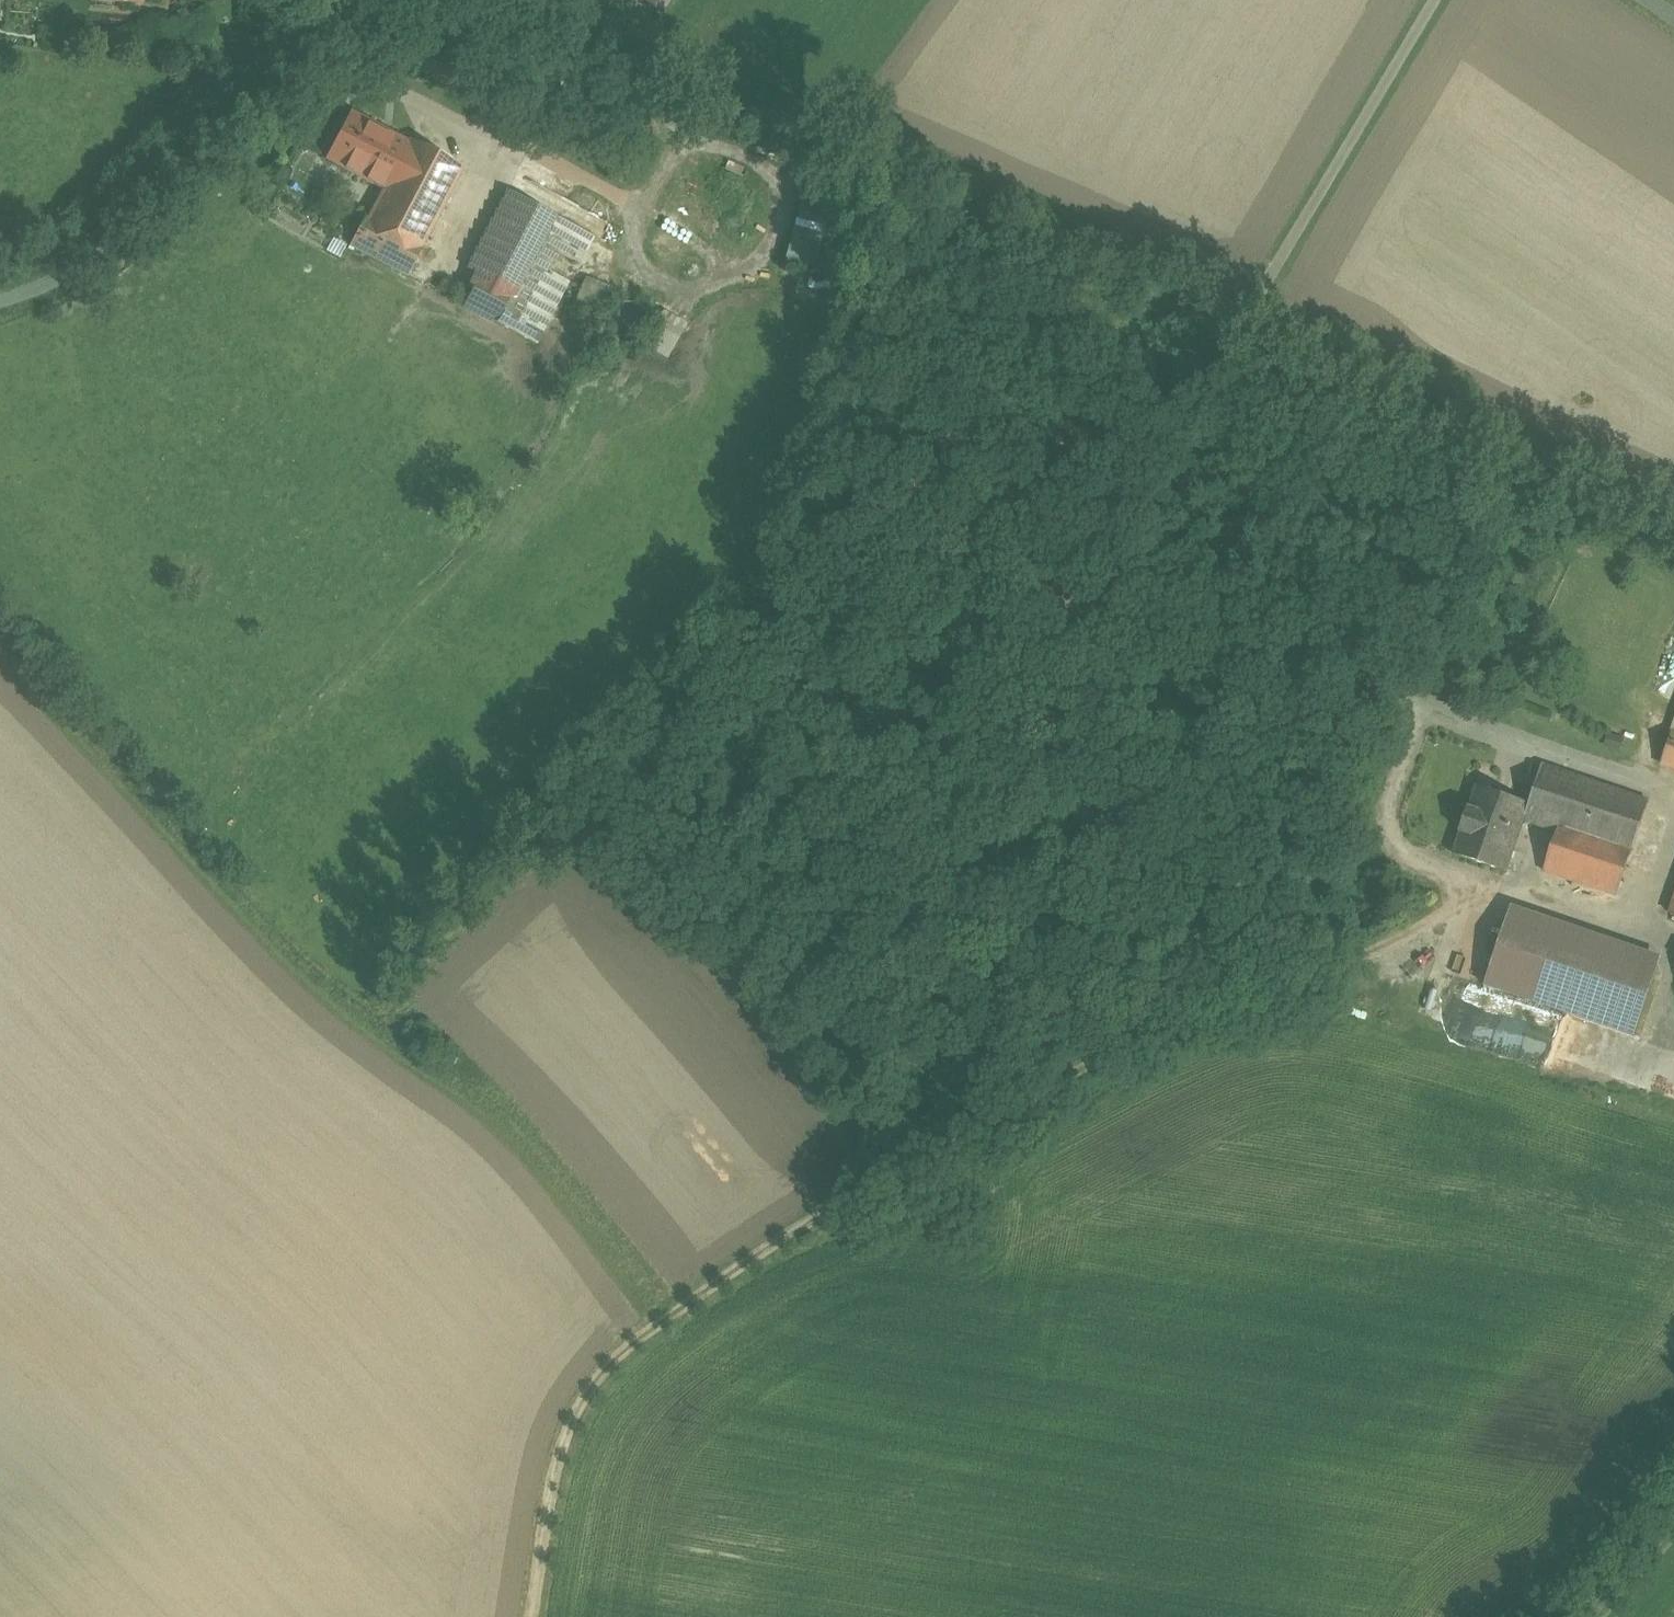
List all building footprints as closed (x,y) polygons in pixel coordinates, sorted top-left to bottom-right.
[(384,190),(409,141),(352,111),(327,160),(384,190)] [(465,168),(410,139),(409,141),(384,190),(370,216),(367,214),(351,245),(409,276),(465,168)] [(594,236),(522,198),(465,306),(536,343),(569,281),(549,271),(559,252),(580,263),(594,236)] [(813,275),(829,218),(790,208),(775,265),(813,275)] [(585,281),(574,307),(600,319),(612,292),(585,281)] [(1661,763),(1673,768),(1673,724),(1661,763)] [(1529,804),(1523,821),(1557,833),(1544,871),(1617,897),(1650,802),(1543,764),(1529,804)] [(1523,821),(1529,804),(1477,786),(1454,853),(1506,871),(1523,821)] [(1657,973),(1506,921),(1484,985),(1635,1036),(1657,973)]
